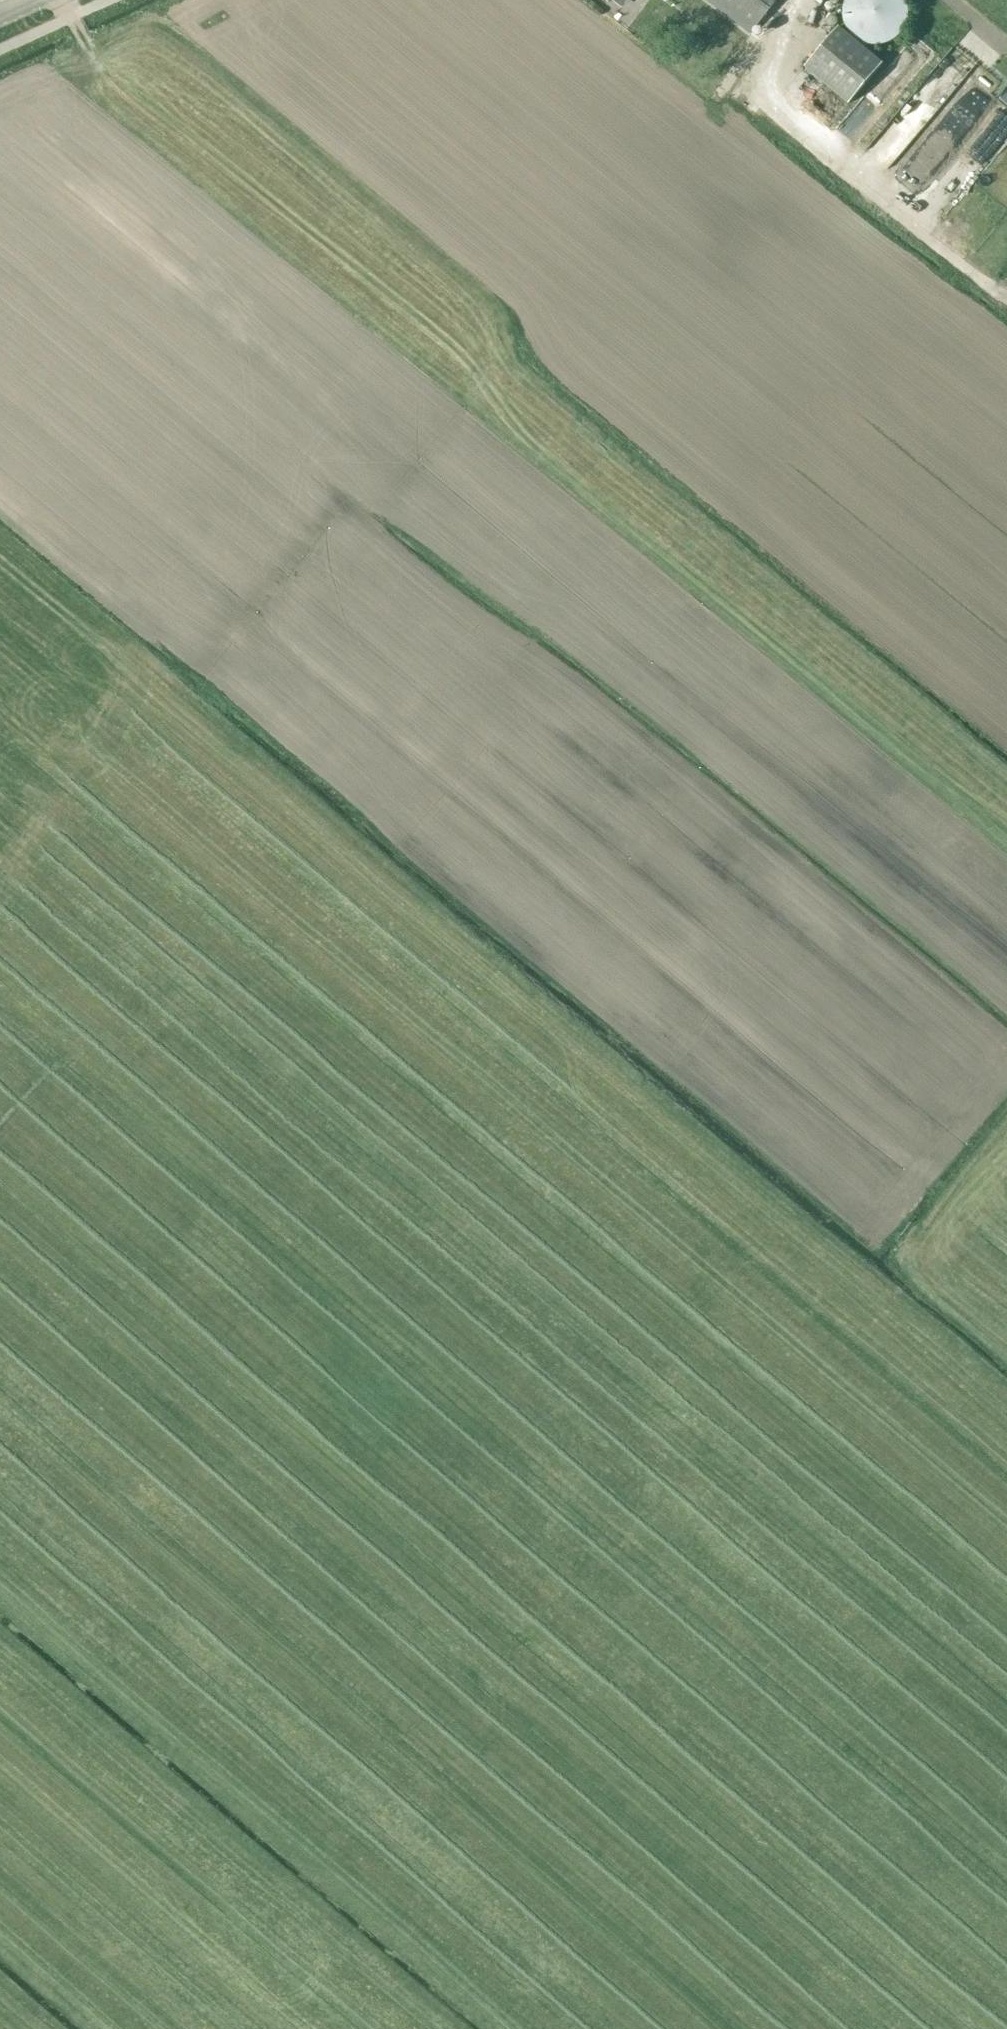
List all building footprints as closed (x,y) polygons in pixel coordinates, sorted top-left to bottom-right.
[(750,33),(776,0),(707,0),(750,33)] [(842,12),(843,21),(847,29),(853,37),(861,42),(870,44),(879,44),(888,42),(896,37),(903,29),(906,21),(908,12),(906,2),(905,0),(844,0),(843,2),(842,12)] [(883,62),(837,25),(803,67),(848,104),(883,62)] [(891,63),(862,102),(885,120),(865,148),(893,169),(961,78),(938,61),(920,85),(891,63)] [(972,118),(986,104),(973,90),(958,104),(972,118)] [(1006,140),(1006,114),(994,105),(949,167),(935,156),(925,169),(938,178),(914,211),(929,222),(945,200),(957,209),(1006,140)]
